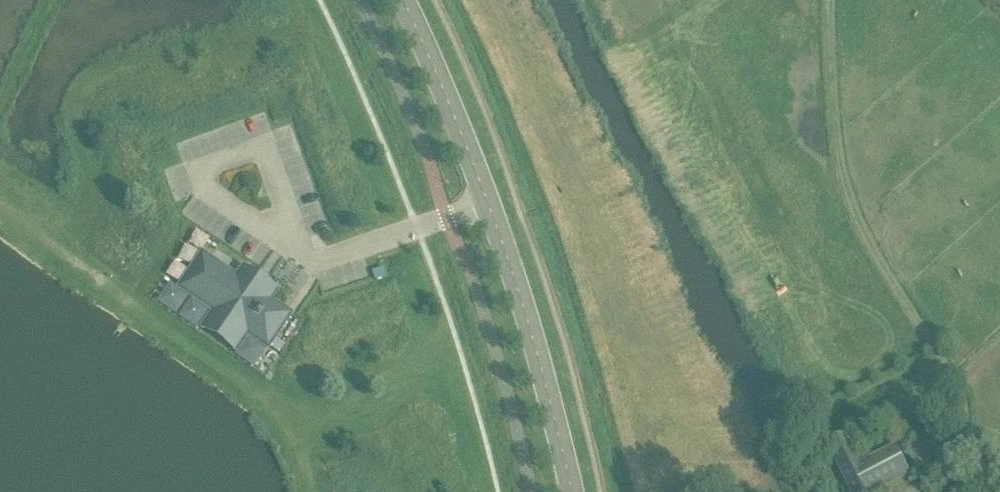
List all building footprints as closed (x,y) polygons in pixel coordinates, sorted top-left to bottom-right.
[(185,283),(189,285),(185,291),(216,311),(212,317),(217,321),(209,333),(230,347),(239,335),(243,339),(247,333),(264,344),(268,339),(271,341),(285,321),(282,318),(285,313),(268,302),(273,295),(268,292),(271,288),(249,273),(246,277),(242,274),(237,280),(207,259),(203,265),(199,262),(185,283)] [(922,469),(947,443),(930,427),(904,453),(922,469)] [(895,448),(860,466),(844,436),(827,445),(844,480),(839,483),(843,491),(846,491),(849,491),(850,491),(874,491),(908,474),(895,448)]
